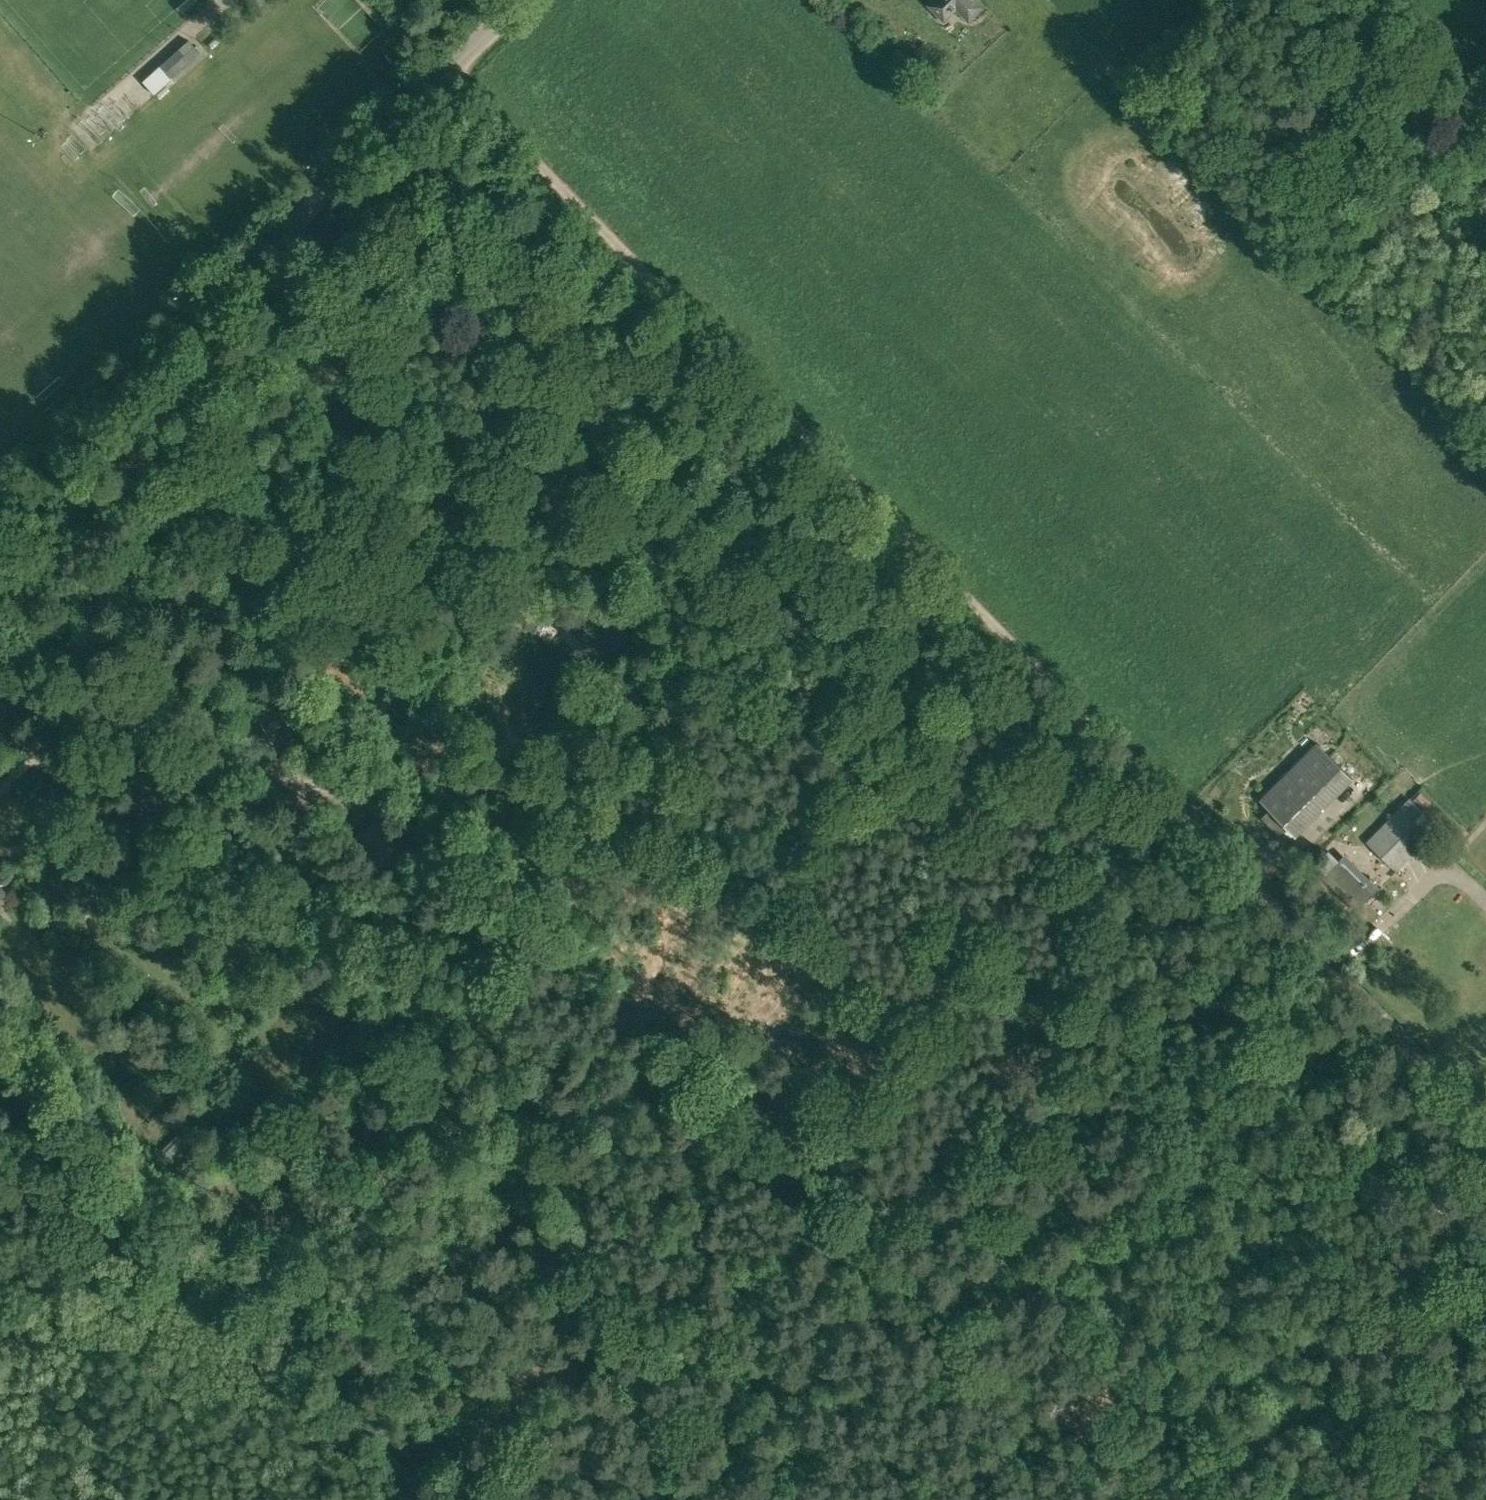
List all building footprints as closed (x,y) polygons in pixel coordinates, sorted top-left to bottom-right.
[(943,20),(960,3),(973,16),(984,5),(979,0),(932,0),(927,5),(943,20)] [(143,81),(155,94),(200,52),(189,39),(143,81)] [(1305,101),(1318,119),(1330,110),(1317,92),(1305,101)] [(261,716),(268,730),(287,721),(290,725),(297,721),(295,716),(293,717),(288,709),(281,712),(279,707),(261,716)] [(1259,799),(1295,836),(1354,778),(1317,741),(1259,799)] [(1421,789),(1415,796),(1426,806),(1432,799),(1421,789)] [(1366,842),(1397,872),(1431,835),(1416,820),(1424,812),(1408,797),(1366,842)] [(1325,873),(1338,859),(1328,849),(1315,863),(1325,873)] [(1378,887),(1370,878),(1346,902),(1355,910),(1378,887)] [(180,1138),(191,1151),(216,1129),(201,1113),(186,1127),(188,1130),(180,1138)]
